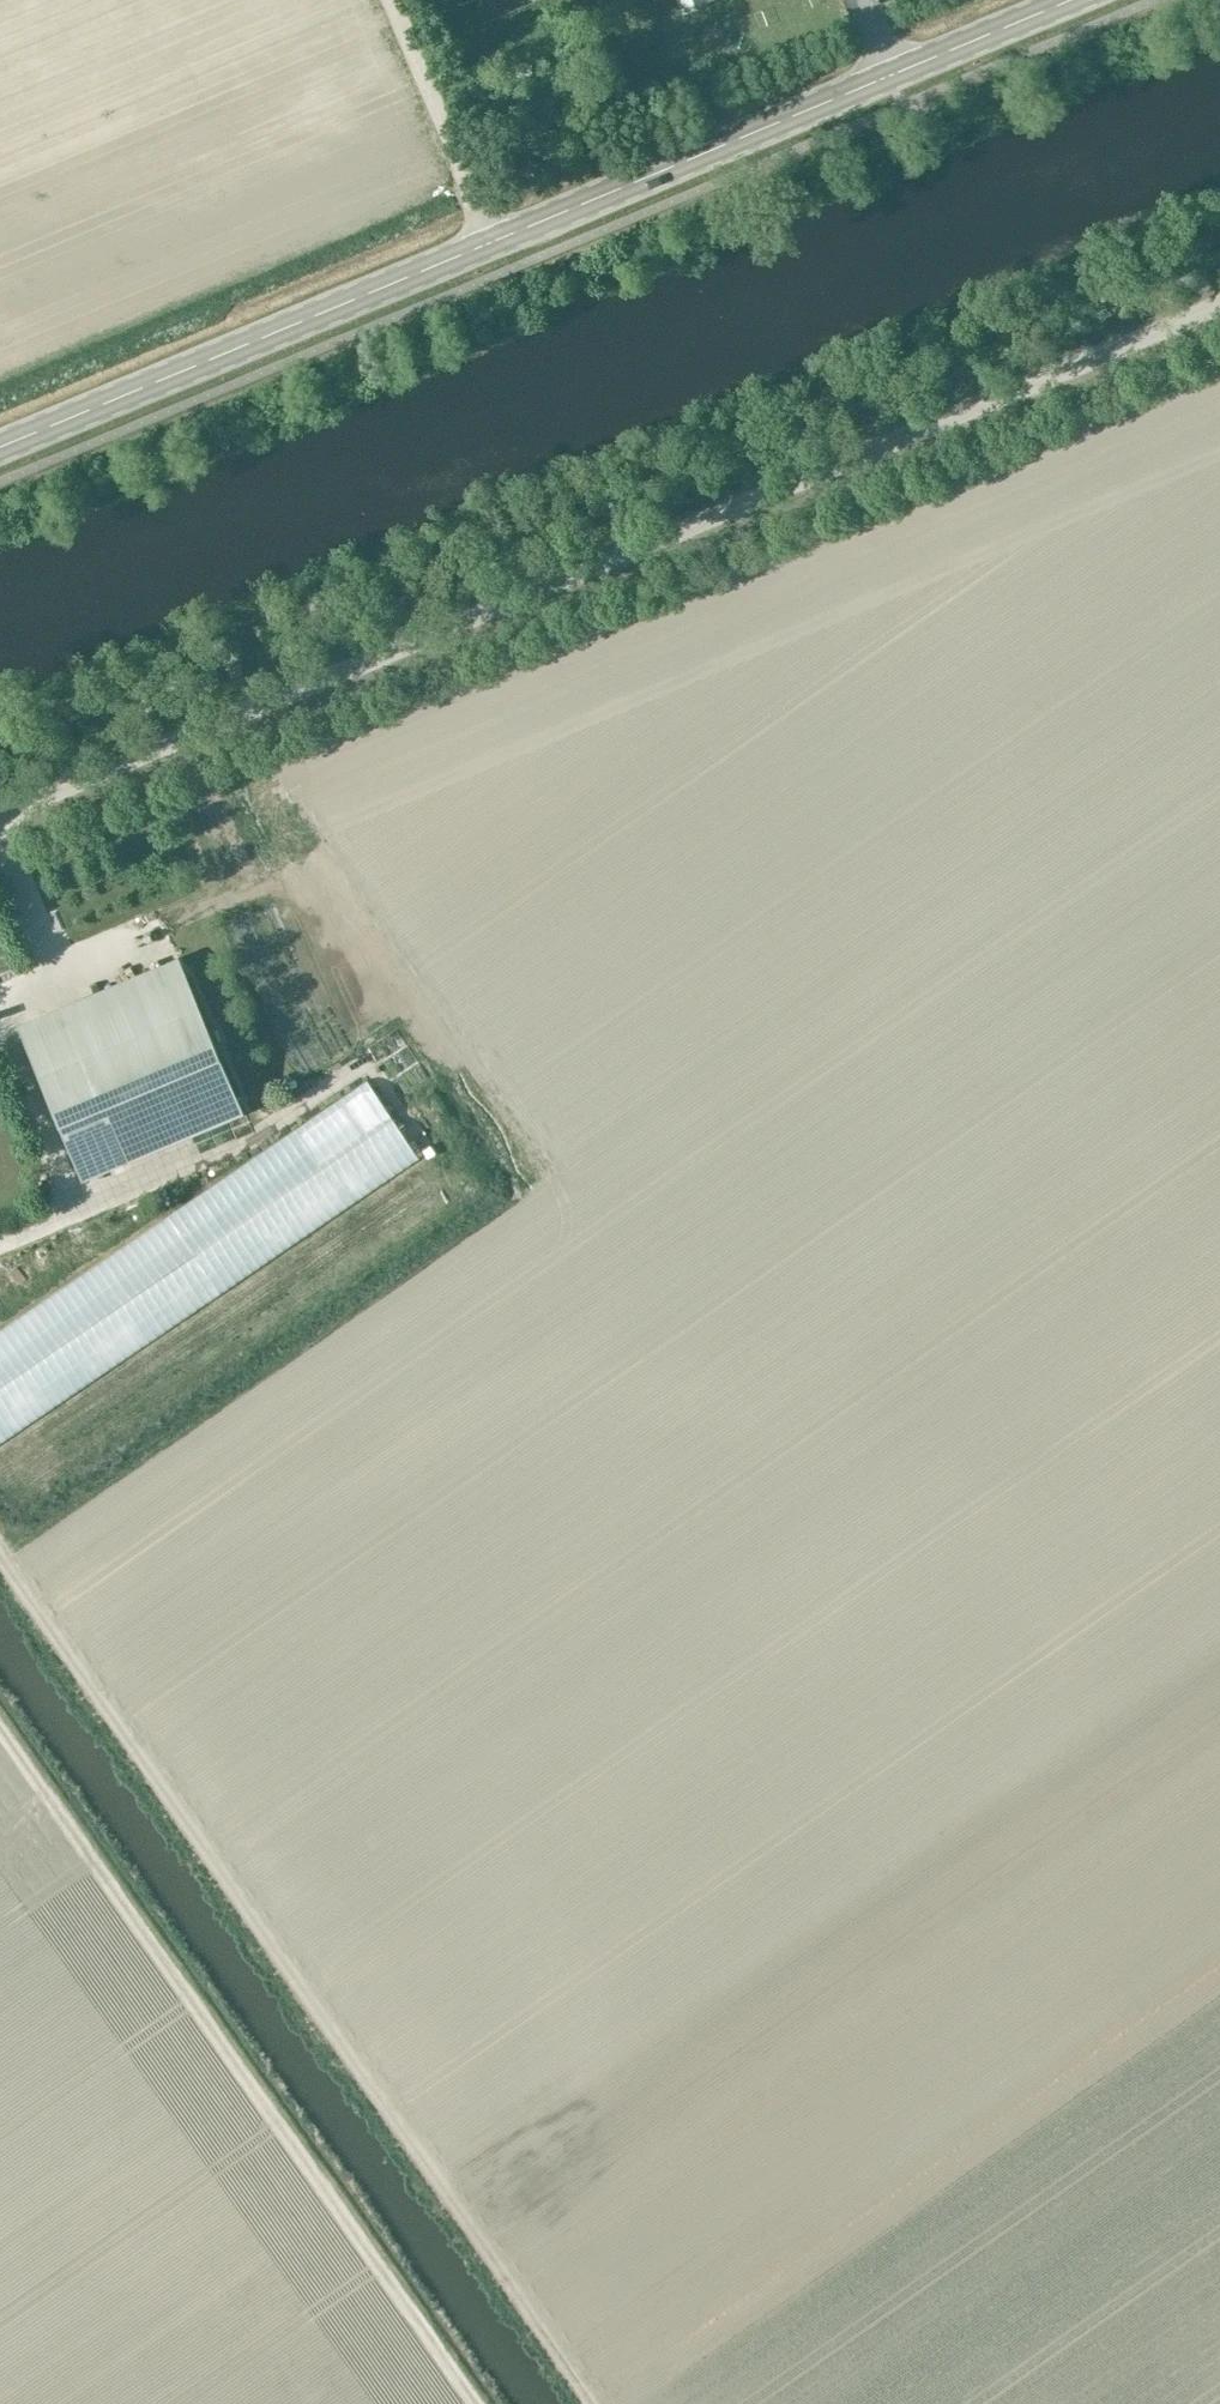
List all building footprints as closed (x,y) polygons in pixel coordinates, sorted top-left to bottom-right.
[(684,12),(704,3),(703,0),(678,0),(684,12)] [(24,1042),(80,1176),(242,1109),(186,974),(24,1042)] [(0,1329),(0,1439),(417,1156),(366,1080),(0,1329)]
